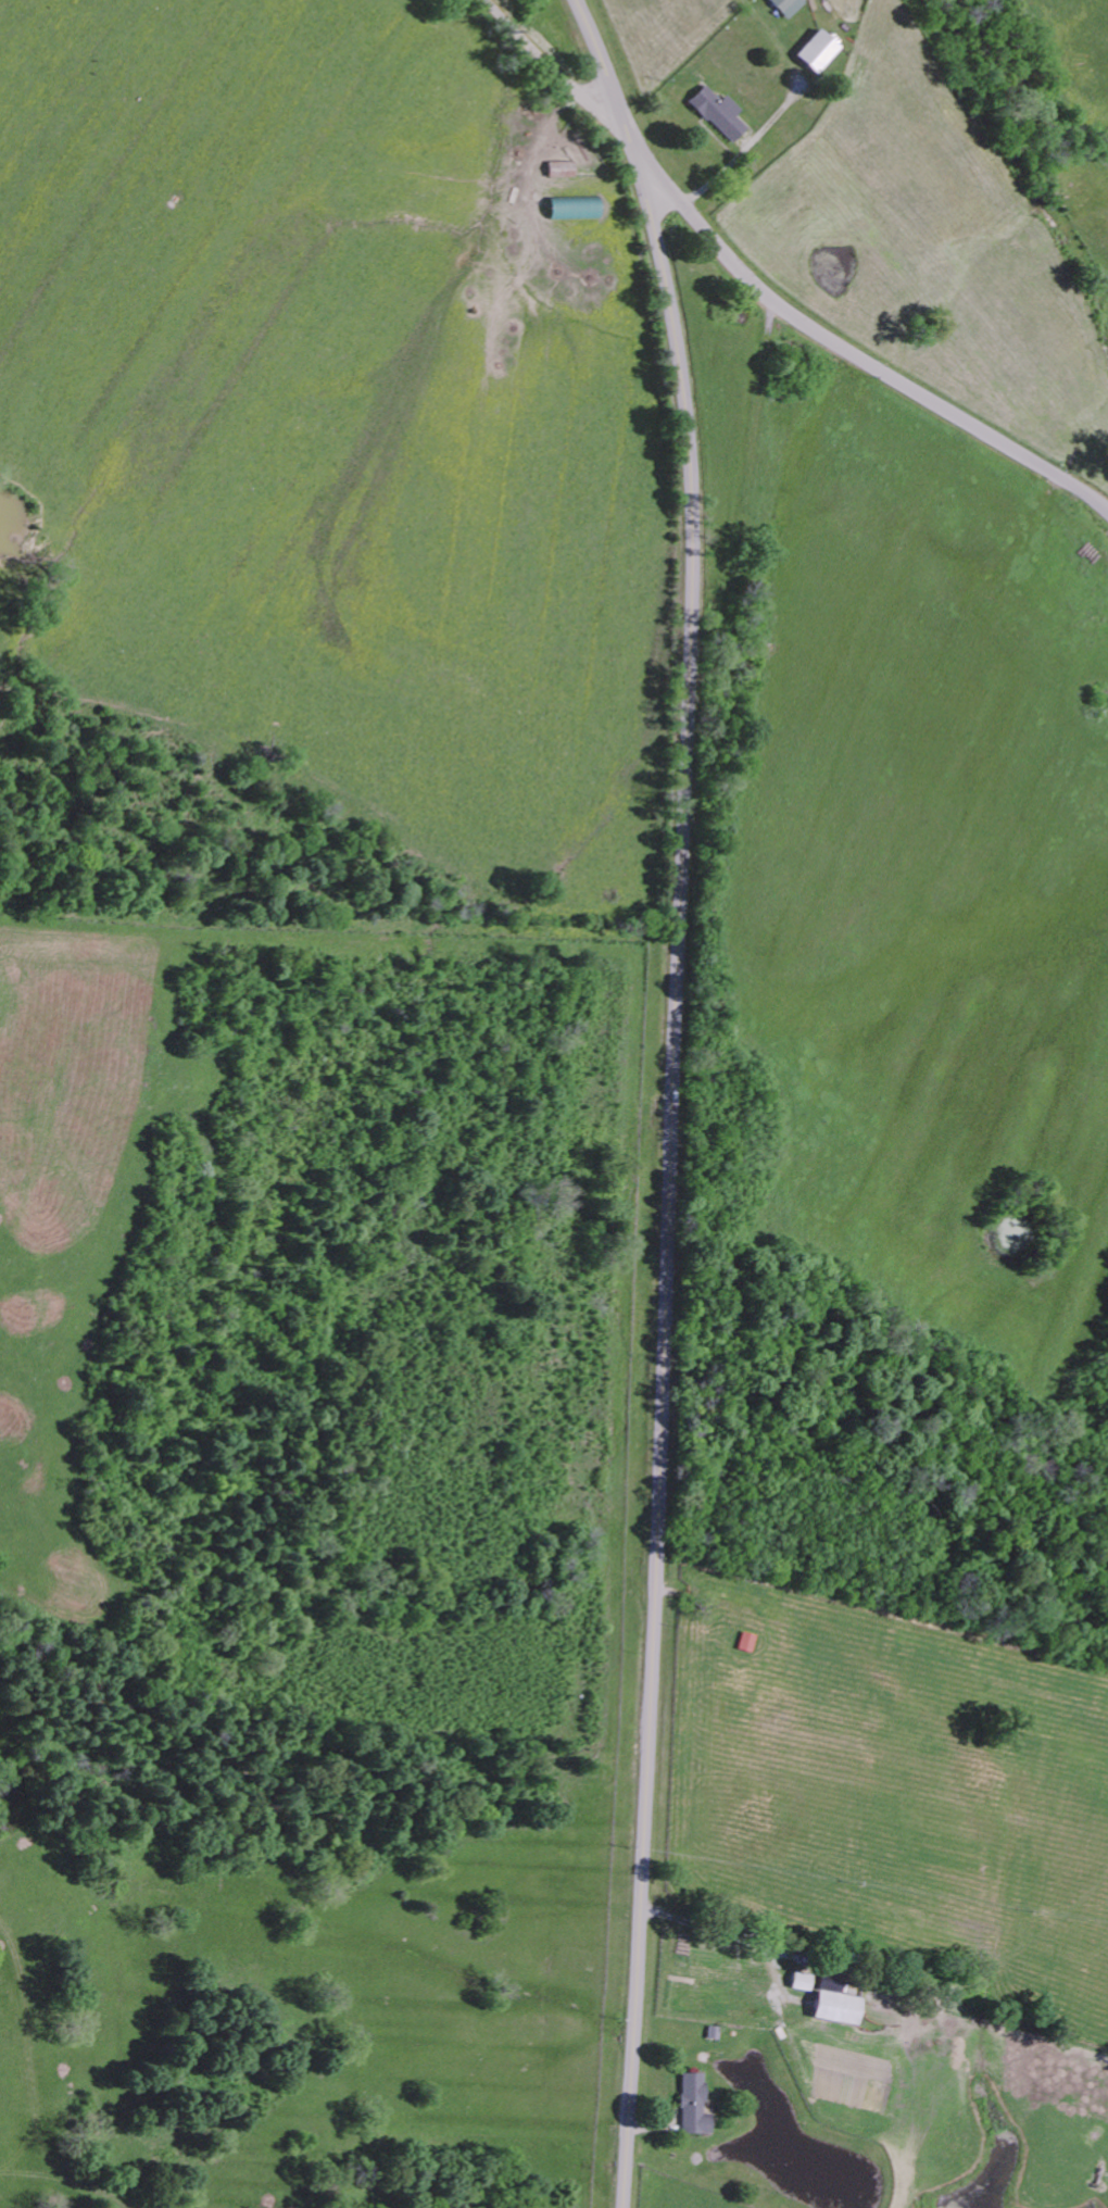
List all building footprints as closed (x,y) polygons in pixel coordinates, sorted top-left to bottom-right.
[(786,20),(803,3),(801,0),(767,0),(786,20)] [(812,75),(837,49),(817,29),(791,55),(812,75)] [(734,116),(740,110),(724,95),(718,101),(702,85),(686,102),(731,144),(746,128),(734,116)] [(755,1635),(740,1632),(736,1649),(751,1653),(755,1635)] [(811,1976),(792,1973),(789,1989),(808,1992),(811,1976)] [(811,2020),(854,2024),(857,1997),(814,1992),(811,2020)] [(703,2074),(681,2074),(680,2134),(709,2134),(709,2115),(703,2115),(703,2074)]
